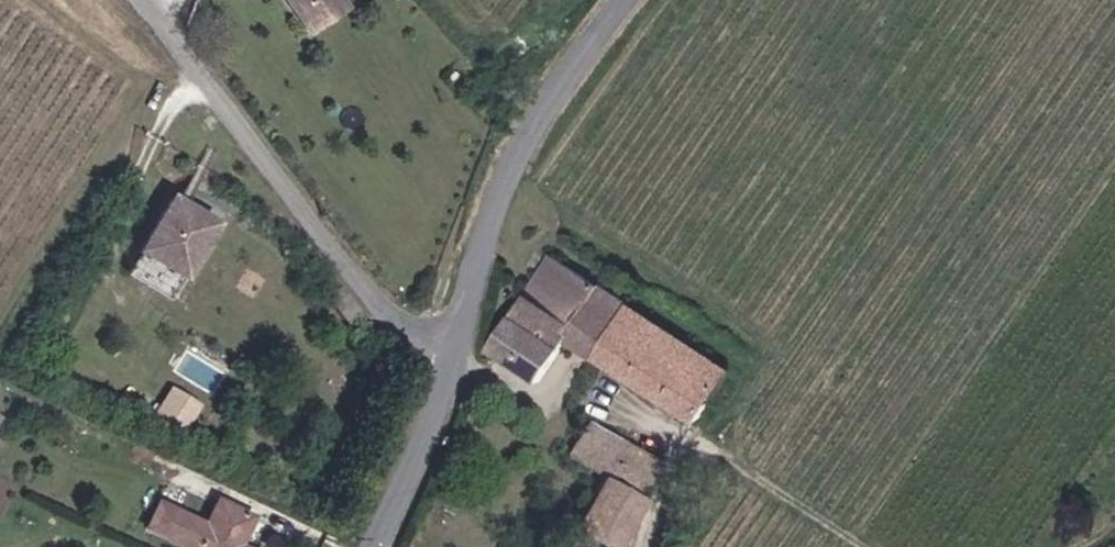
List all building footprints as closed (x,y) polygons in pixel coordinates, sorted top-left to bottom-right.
[(300,5),(309,22),(347,0),(309,0),(300,5)] [(170,197),(138,249),(181,275),(212,223),(170,197)] [(181,275),(138,249),(127,268),(169,293),(181,275)] [(549,258),(526,291),(548,304),(533,330),(558,346),(565,335),(594,353),(625,306),(549,258)] [(548,304),(526,291),(492,346),(539,376),(558,346),(533,330),(548,304)] [(625,306),(594,353),(696,421),(727,374),(625,306)] [(170,383),(154,414),(185,430),(202,400),(170,383)] [(596,472),(615,435),(580,415),(558,450),(596,472)] [(596,472),(557,546),(577,546),(584,532),(607,546),(612,546),(640,495),(619,483),(637,447),(615,435),(596,472)] [(619,483),(635,492),(655,458),(637,447),(619,483)] [(140,528),(181,546),(242,546),(238,545),(251,515),(213,498),(201,524),(152,502),(140,528)]
